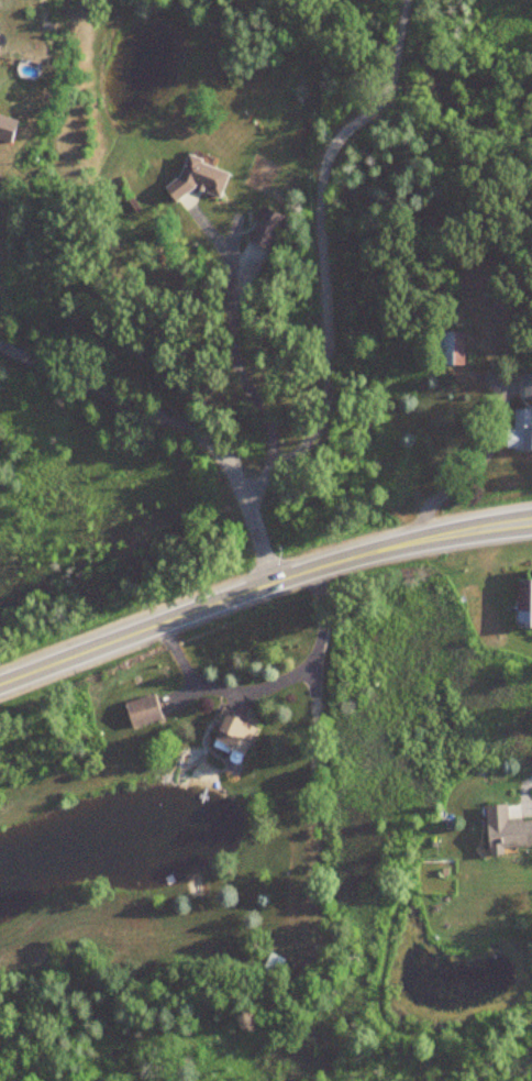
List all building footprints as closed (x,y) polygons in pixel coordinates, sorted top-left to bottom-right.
[(0,116),(0,141),(9,144),(16,121),(0,116)] [(217,198),(228,174),(183,155),(166,196),(182,202),(188,186),(217,198)] [(285,223),(270,211),(249,237),(263,249),(285,223)] [(436,366),(463,366),(463,333),(436,333),(436,366)] [(523,373),(523,400),(531,400),(531,373),(523,373)] [(531,451),(531,428),(530,428),(530,410),(514,410),(514,430),(505,430),(505,451),(531,451)] [(516,628),(531,628),(531,581),(516,581),(516,628)] [(131,731),(162,722),(154,695),(124,704),(131,731)] [(258,727),(227,710),(210,742),(241,759),(258,727)] [(488,858),(503,857),(503,850),(531,848),(531,824),(531,820),(507,821),(506,806),(485,808),(488,858)] [(276,978),(285,960),(270,952),(261,971),(276,978)]
